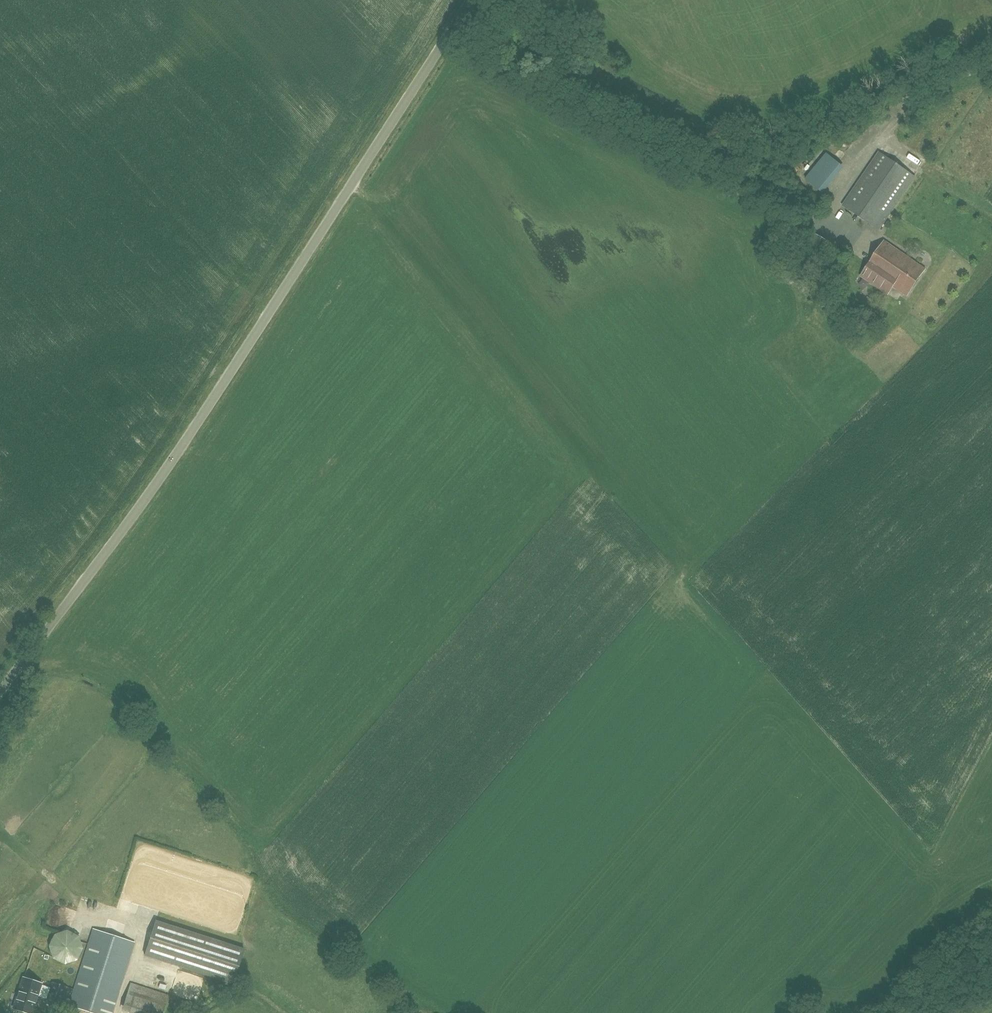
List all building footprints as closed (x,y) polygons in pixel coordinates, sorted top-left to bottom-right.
[(878,231),(915,177),(878,152),(842,206),(878,231)] [(896,283),(893,287),(907,296),(925,269),(884,241),(873,258),(878,261),(875,266),(884,272),(882,274),(896,283)] [(888,295),(893,287),(896,283),(882,274),(884,272),(875,266),(878,261),(873,258),(860,276),(888,295)] [(156,921),(145,956),(234,985),(245,950),(156,921)] [(79,956),(78,935),(71,935),(70,928),(50,929),(51,957),(79,956)] [(134,943),(94,930),(69,1006),(91,1012),(112,1012),(134,943)] [(26,1012),(31,1012),(40,984),(23,979),(14,1009),(16,1010),(15,1012),(19,1012),(24,1012),(26,1012)] [(154,1007),(159,988),(127,980),(119,1009),(133,1012),(142,1012),(145,1004),(154,1007)] [(61,1009),(67,988),(52,983),(45,1004),(61,1009)]
